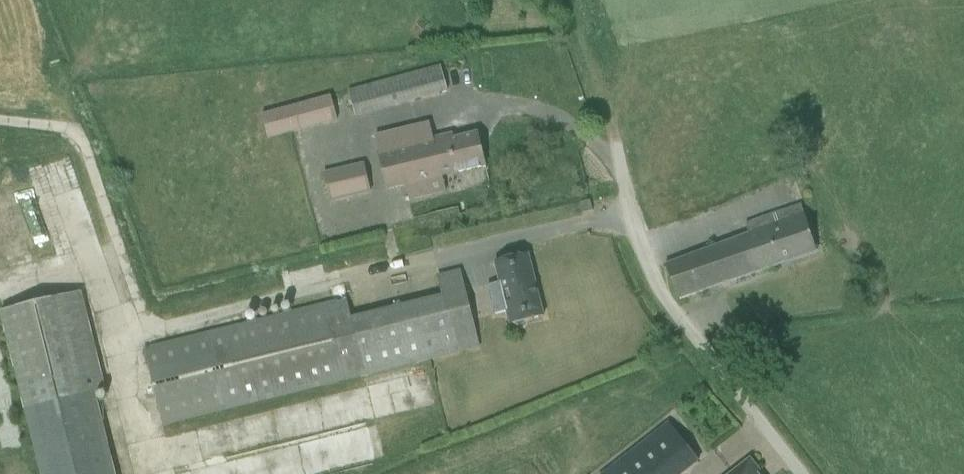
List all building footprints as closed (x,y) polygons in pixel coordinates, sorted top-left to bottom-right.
[(439,65),(347,90),(355,116),(446,91),(439,65)] [(330,95),(284,108),(290,131),(313,125),(310,113),(333,107),(330,95)] [(273,111),(261,114),(267,137),(279,134),(273,111)] [(452,133),(433,138),(429,122),(374,136),(379,157),(377,158),(386,192),(405,187),(409,201),(446,192),(442,177),(485,166),(477,133),(453,138),(452,133)] [(364,164),(323,173),(330,202),(371,192),(364,164)] [(590,202),(580,204),(582,215),(592,213),(590,202)] [(817,252),(805,216),(802,208),(747,227),(750,236),(668,264),(680,299),(817,252)] [(500,282),(488,285),(495,314),(507,311),(510,324),(514,323),(517,325),(523,324),(525,321),(543,316),(528,254),(495,262),(500,282)] [(439,274),(444,295),(458,352),(478,347),(459,269),(439,274)] [(39,473),(115,473),(95,393),(105,390),(81,292),(0,312),(0,316),(39,473)] [(458,352),(444,295),(350,319),(345,298),(143,347),(162,424),(458,352)] [(682,473),(698,461),(669,423),(603,473),(681,473),(682,473)] [(757,473),(759,471),(750,459),(730,473),(758,473),(757,473)]
